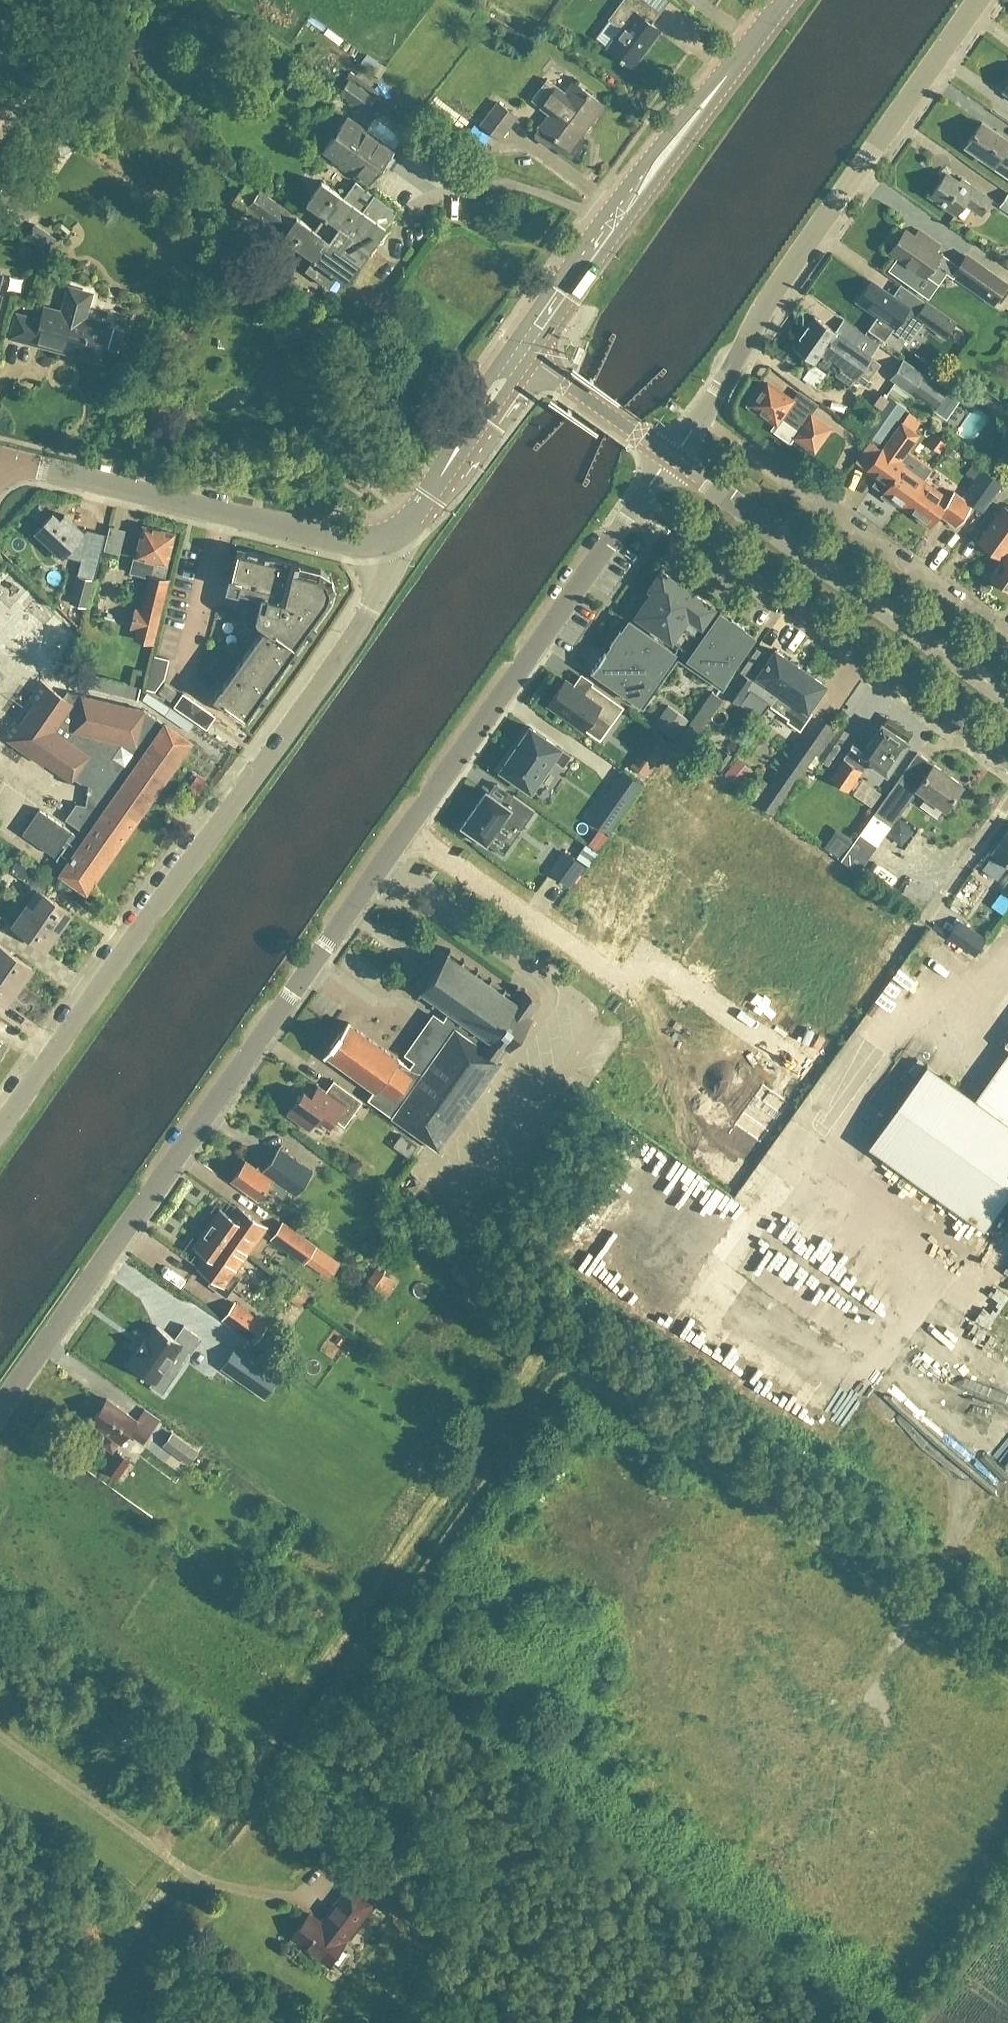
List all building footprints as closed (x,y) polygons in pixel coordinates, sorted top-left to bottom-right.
[(661,32),(652,25),(661,13),(644,0),(624,0),(610,19),(622,29),(608,48),(621,58),(619,59),(623,62),(625,61),(634,68),(661,32)] [(573,157),(584,141),(581,137),(585,131),(585,130),(604,105),(575,83),(566,94),(547,80),(532,100),(551,114),(537,134),(537,137),(549,147),(553,146),(568,158),(573,157)] [(342,94),(364,111),(374,98),(351,81),(342,94)] [(497,103),(481,124),(500,138),(516,117),(497,103)] [(367,130),(349,117),(325,151),(372,184),(375,179),(377,180),(384,171),(382,169),(385,165),(390,168),(397,159),(392,155),(395,150),(393,149),(396,145),(398,146),(405,136),(403,135),(407,130),(380,112),(367,130)] [(982,122),(966,146),(994,165),(991,168),(1007,179),(1007,140),(982,122)] [(982,215),(993,199),(962,178),(959,181),(947,173),(931,196),(956,214),(964,203),(982,215)] [(308,203),(327,217),(327,216),(345,230),(353,236),(342,250),(361,264),(372,249),(398,212),(361,185),(349,201),(323,183),(308,203)] [(353,236),(345,230),(327,216),(327,217),(316,231),(262,191),(258,196),(245,186),(232,204),(260,223),(262,221),(315,259),(306,271),(329,287),(338,276),(347,282),(361,264),(342,250),(353,236)] [(1000,206),(1007,212),(1007,194),(1000,206)] [(57,239),(35,224),(26,238),(47,253),(57,239)] [(940,255),(936,252),(940,246),(922,233),(918,239),(906,230),(891,252),(899,257),(890,271),(916,289),(940,255)] [(1007,285),(966,256),(955,273),(995,301),(1007,285)] [(878,315),(877,317),(886,323),(889,319),(897,325),(909,308),(893,296),(872,281),(858,301),(878,315)] [(97,359),(100,347),(119,353),(125,331),(106,326),(106,324),(84,318),(91,294),(70,288),(63,312),(45,307),(41,319),(16,312),(9,337),(38,345),(39,343),(97,359)] [(956,323),(927,302),(918,314),(917,316),(946,337),(954,326),(956,323)] [(827,369),(834,360),(842,366),(836,374),(851,385),(856,379),(865,385),(880,364),(836,332),(815,317),(794,346),(827,369)] [(904,360),(891,378),(895,381),(885,396),(887,397),(864,430),(881,442),(904,410),(903,409),(916,391),(937,406),(947,391),(904,360)] [(816,387),(826,373),(813,364),(803,378),(816,387)] [(790,404),(792,401),(768,383),(759,395),(756,393),(747,406),(756,412),(759,409),(767,415),(766,416),(776,423),(781,416),(801,429),(795,437),(815,451),(831,428),(811,414),(809,418),(790,404)] [(867,471),(878,478),(874,484),(884,491),(884,492),(885,493),(882,496),(895,505),(897,502),(905,507),(924,481),(904,466),(906,463),(902,460),(920,435),(903,422),(884,449),(867,471)] [(983,469),(963,496),(983,511),(1002,483),(983,469)] [(949,499),(924,481),(905,507),(931,526),(940,514),(957,526),(972,505),(955,492),(949,499)] [(1002,559),(1007,550),(1007,509),(1005,507),(979,542),(1002,559)] [(100,560),(107,536),(94,532),(93,536),(84,534),(64,516),(65,517),(61,521),(54,514),(38,532),(64,556),(78,542),(81,545),(91,547),(88,557),(100,560)] [(163,578),(175,533),(143,525),(132,571),(149,575),(141,610),(135,608),(130,628),(136,629),(133,639),(153,644),(155,634),(160,615),(169,580),(163,578)] [(1002,559),(1000,561),(1001,562),(991,576),(1007,589),(1007,550),(1002,559)] [(289,561),(288,567),(280,565),(281,559),(270,556),(260,554),(248,551),(247,557),(237,554),(231,577),(229,576),(226,589),(239,592),(239,591),(254,594),(253,597),(254,597),(249,618),(248,620),(249,623),(251,624),(254,627),(261,632),(222,688),(221,687),(213,698),(223,705),(224,703),(243,717),(249,708),(254,712),(261,702),(262,702),(268,694),(267,694),(274,684),(269,680),(280,665),(285,669),(292,659),(297,653),(298,651),(305,641),(300,637),(305,630),(310,634),(316,626),(314,625),(331,601),(335,588),(331,577),(331,578),(320,570),(299,565),(299,563),(289,561)] [(714,608),(662,572),(650,589),(653,591),(637,616),(672,640),(685,649),(714,608)] [(723,683),(755,636),(744,629),(745,628),(732,619),(732,620),(726,616),(720,612),(689,659),(696,664),(710,674),(723,683)] [(592,671),(639,704),(675,653),(629,621),(621,632),(620,631),(612,643),(613,644),(606,653),(605,653),(601,658),(596,665),(592,671)] [(773,700),(798,665),(776,650),(758,675),(757,675),(753,680),(741,672),(726,695),(738,704),(749,689),(767,702),(770,698),(773,700)] [(798,665),(773,700),(770,705),(788,719),(787,721),(801,731),(813,713),(809,710),(826,685),(798,665)] [(141,688),(79,673),(76,685),(138,700),(141,688)] [(585,695),(573,686),(565,681),(548,706),(583,731),(584,730),(595,714),(611,725),(624,708),(592,685),(585,695)] [(87,892),(192,742),(166,724),(166,725),(145,711),(72,693),(67,700),(43,683),(32,698),(38,703),(22,726),(16,721),(5,737),(45,765),(46,762),(73,781),(75,778),(88,787),(87,788),(90,790),(87,808),(79,806),(69,821),(81,830),(74,840),(72,839),(70,842),(67,840),(72,832),(40,810),(23,834),(55,856),(63,845),(67,847),(58,860),(67,866),(61,874),(87,892)] [(171,701),(177,692),(165,684),(159,693),(171,701)] [(713,693),(679,741),(689,748),(723,700),(713,693)] [(173,708),(206,731),(216,717),(183,694),(173,708)] [(688,720),(668,706),(655,725),(675,739),(688,720)] [(773,812),(832,727),(818,718),(759,802),(773,812)] [(888,774),(910,742),(882,723),(861,754),(851,748),(830,778),(849,790),(869,761),(888,774)] [(560,749),(560,748),(559,747),(558,747),(532,729),(530,727),(529,729),(519,744),(517,746),(518,746),(513,753),(513,752),(512,754),(502,769),(501,769),(500,771),(502,772),(529,790),(529,791),(530,792),(532,790),(531,790),(552,760),(563,768),(571,756),(560,749)] [(829,764),(841,748),(828,740),(818,757),(829,764)] [(946,809),(963,784),(933,764),(933,763),(917,752),(873,817),(890,829),(917,789),(946,809)] [(600,806),(590,819),(607,831),(616,818),(628,801),(640,784),(624,772),(611,790),(600,806)] [(462,833),(476,842),(478,838),(486,844),(504,818),(521,830),(535,811),(512,795),(505,805),(486,792),(476,805),(471,813),(462,827),(465,829),(462,833)] [(880,843),(863,831),(857,840),(874,852),(880,843)] [(994,852),(995,853),(988,861),(1002,871),(1007,863),(1007,833),(994,852)] [(866,863),(849,851),(842,862),(859,873),(866,863)] [(565,853),(551,873),(569,886),(583,866),(565,853)] [(32,886),(39,875),(18,860),(11,871),(32,886)] [(26,908),(59,931),(72,914),(39,890),(26,908)] [(46,949),(59,931),(26,908),(13,926),(46,949)] [(799,921),(819,936),(825,929),(805,913),(799,921)] [(987,938),(959,920),(947,939),(975,957),(987,938)] [(21,986),(33,969),(0,946),(0,972),(21,986)] [(428,981),(418,995),(447,1015),(435,1031),(494,1072),(503,1061),(499,1058),(508,1045),(512,1048),(532,1019),(528,1016),(540,999),(525,989),(524,990),(518,986),(513,993),(450,949),(441,963),(434,958),(421,976),(428,981)] [(21,986),(0,972),(0,1000),(8,1005),(21,986)] [(439,1151),(494,1072),(435,1031),(432,1028),(412,1056),(416,1059),(410,1066),(348,1022),(340,1033),(339,1032),(330,1044),(332,1045),(324,1055),(374,1090),(367,1099),(439,1151)] [(1007,1193),(1007,1123),(976,1100),(926,1064),(868,1145),(984,1227),(1007,1193)] [(335,1120),(345,1126),(363,1101),(334,1081),(326,1091),(318,1086),(311,1096),(304,1091),(287,1114),(310,1130),(319,1117),(332,1125),(335,1120)] [(761,1085),(734,1125),(760,1143),(788,1104),(761,1085)] [(742,1105),(732,1098),(706,1135),(716,1142),(742,1105)] [(296,1194),(313,1170),(279,1147),(263,1169),(259,1167),(257,1170),(246,1162),(232,1180),(259,1199),(267,1187),(284,1198),(290,1189),(296,1194)] [(878,1178),(914,1203),(924,1188),(888,1163),(878,1178)] [(207,1227),(211,1230),(246,1255),(266,1227),(240,1208),(232,1218),(220,1209),(207,1227)] [(283,1223),(272,1238),(305,1261),(315,1247),(283,1223)] [(246,1255),(211,1230),(207,1227),(194,1246),(207,1255),(199,1267),(214,1278),(210,1284),(227,1296),(241,1277),(235,1272),(247,1255),(246,1255)] [(369,1286),(390,1295),(398,1277),(377,1267),(369,1286)] [(766,1274),(755,1292),(766,1299),(777,1281),(766,1274)] [(235,1302),(224,1319),(257,1341),(268,1325),(235,1302)] [(689,1337),(702,1341),(708,1325),(695,1320),(689,1337)] [(175,1377),(202,1338),(184,1325),(175,1338),(156,1326),(147,1339),(145,1338),(136,1350),(138,1352),(129,1365),(153,1381),(150,1385),(162,1394),(174,1376),(175,1377)] [(236,1347),(221,1367),(265,1398),(280,1378),(236,1347)] [(112,1451),(120,1440),(122,1441),(128,1431),(144,1442),(152,1431),(136,1420),(137,1419),(108,1399),(93,1421),(107,1431),(99,1442),(112,1451)] [(829,1435),(838,1421),(850,1428),(857,1416),(839,1405),(823,1431),(829,1435)] [(881,1435),(891,1441),(901,1425),(891,1419),(881,1435)] [(189,1463),(198,1450),(172,1431),(163,1444),(189,1463)] [(103,1470),(117,1480),(130,1461),(116,1451),(103,1470)] [(836,1612),(843,1621),(856,1610),(849,1601),(836,1612)] [(954,1833),(958,1824),(938,1815),(934,1825),(954,1833)] [(723,1852),(720,1862),(740,1867),(742,1857),(723,1852)] [(981,1855),(975,1862),(989,1874),(995,1868),(981,1855)] [(347,1941),(346,1940),(373,1903),(350,1886),(323,1922),(310,1913),(292,1937),(329,1965),(347,1941)]
